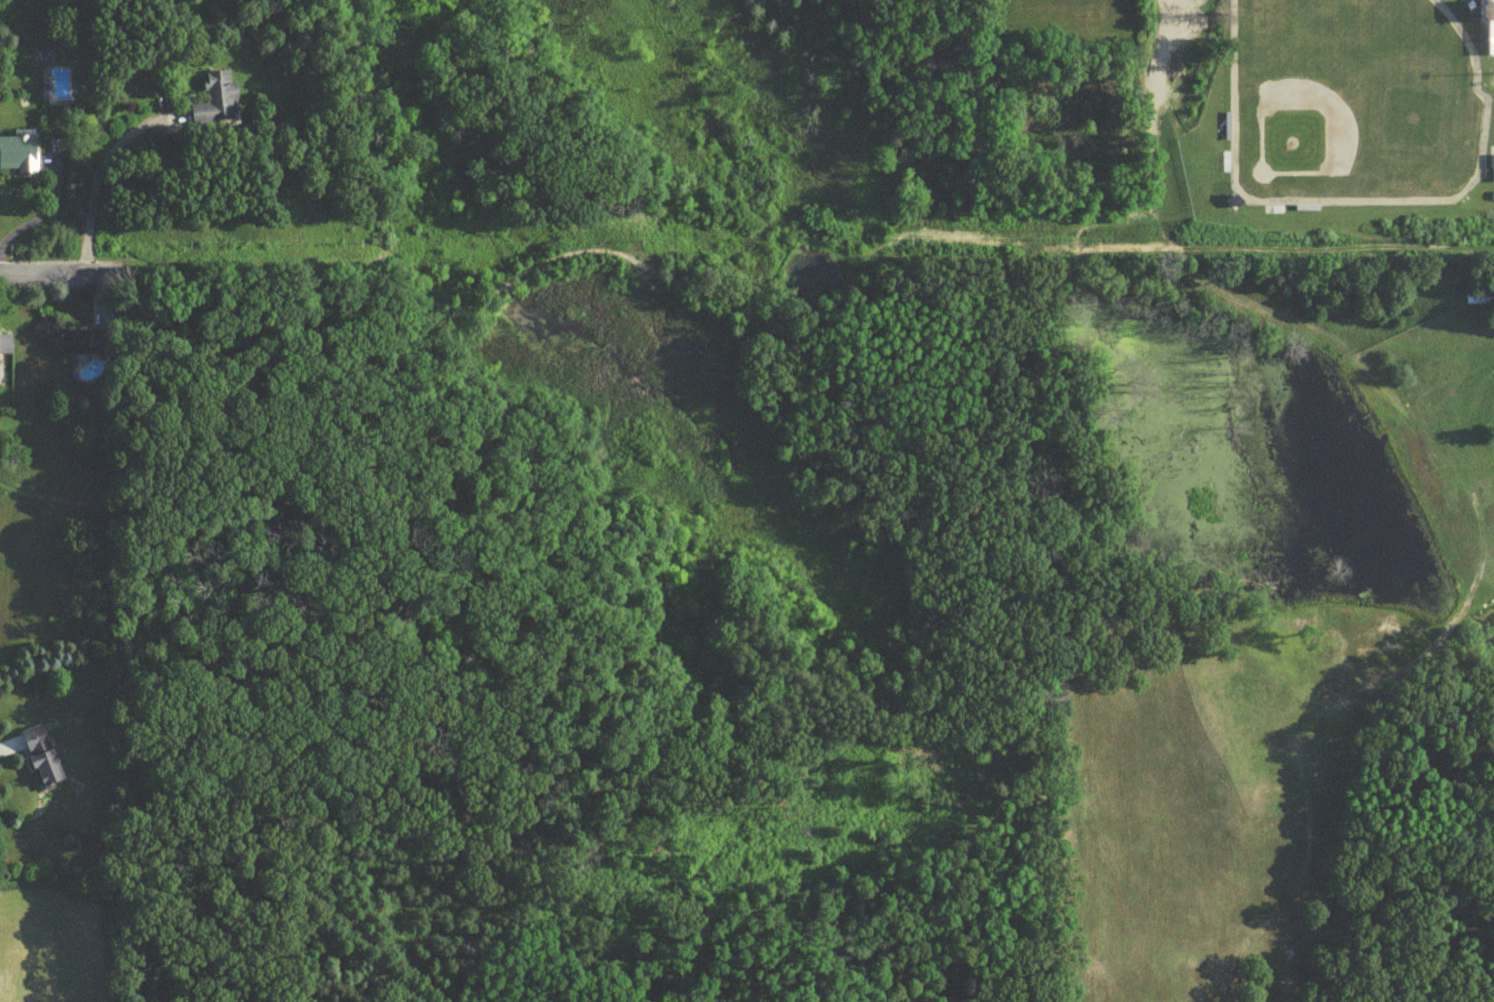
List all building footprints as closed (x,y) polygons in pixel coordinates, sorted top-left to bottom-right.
[(230,72),(206,75),(207,83),(203,84),(205,94),(207,93),(209,107),(192,109),(194,118),(195,127),(235,121),(232,102),(240,100),(238,86),(233,87),(230,72)] [(4,165),(0,165),(0,138),(43,135),(44,173),(23,174),(23,168),(4,169),(4,165)] [(58,361),(30,332),(44,317),(62,334),(62,329),(102,329),(102,353),(66,352),(58,361)] [(16,356),(0,356),(0,334),(16,333),(16,356)] [(43,724),(20,733),(24,743),(28,753),(35,751),(37,756),(29,759),(34,772),(38,771),(45,788),(66,780),(43,724)]
